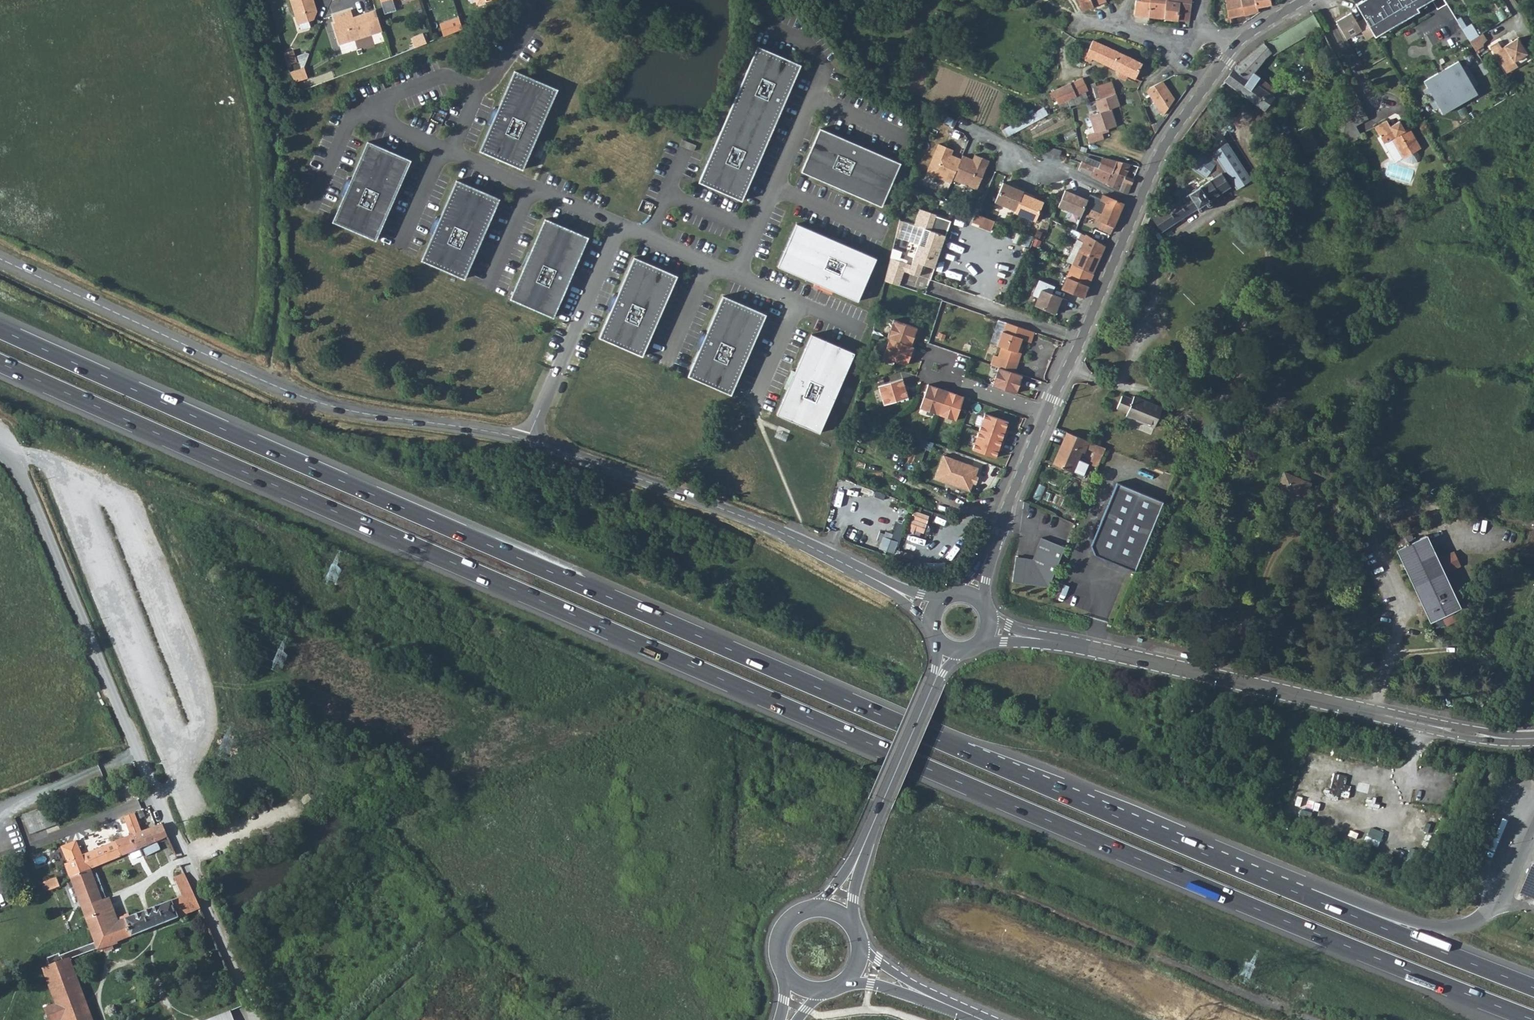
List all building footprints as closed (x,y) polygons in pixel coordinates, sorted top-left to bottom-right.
[(299,25),(300,25),(310,22),(315,20),(318,12),(316,11),(314,6),(316,5),(315,0),(292,0),(299,25)] [(381,1),(384,13),(396,9),(393,0),(380,0),(381,1)] [(1082,11),(1105,1),(1105,0),(1077,0),(1082,11)] [(1148,17),(1150,0),(1139,0),(1135,0),(1133,16),(1148,17)] [(1148,17),(1165,19),(1167,0),(1150,0),(1148,17)] [(1165,19),(1177,20),(1179,0),(1167,0),(1165,19)] [(1191,0),(1179,0),(1177,20),(1189,21),(1191,0)] [(1229,18),(1258,12),(1258,7),(1271,4),(1270,0),(1226,0),(1229,18)] [(1365,19),(1371,30),(1415,5),(1413,2),(1415,0),(1354,0),(1365,19)] [(1263,43),(1271,52),(1273,55),(1317,20),(1310,6),(1263,43)] [(382,30),(375,9),(354,16),(352,8),(335,13),(337,21),(333,22),(339,43),(382,30)] [(1351,13),(1336,22),(1346,39),(1361,31),(1366,40),(1374,35),(1371,30),(1365,19),(1357,23),(1351,13)] [(1460,26),(1468,39),(1477,33),(1469,21),(1460,26)] [(310,22),(300,25),(302,31),(311,28),(310,22)] [(1481,44),(1481,40),(1484,37),(1481,31),(1477,33),(1468,39),(1474,48),(1481,44)] [(416,46),(428,42),(424,32),(412,36),(416,46)] [(1487,41),(1504,68),(1515,62),(1512,56),(1524,49),(1514,33),(1499,43),(1495,37),(1487,41)] [(1134,79),(1142,63),(1093,40),(1088,50),(1086,50),(1085,52),(1082,51),(1080,57),(1086,60),(1088,57),(1134,79)] [(1271,52),(1263,43),(1235,67),(1224,81),(1263,110),(1273,97),(1265,91),(1269,86),(1252,73),(1264,57),(1271,52)] [(799,67),(756,48),(697,183),(740,202),(799,67)] [(284,53),(287,65),(297,62),(293,50),(284,53)] [(1455,56),(1420,76),(1424,83),(1419,86),(1430,105),(1435,102),(1439,108),(1473,89),(1470,83),(1474,80),(1464,61),(1459,63),(1455,56)] [(304,67),(289,72),(293,82),(307,78),(304,67)] [(513,71),(478,151),(521,170),(556,89),(513,71)] [(1088,91),(1082,79),(1064,87),(1070,99),(1086,92),(1088,91)] [(1097,101),(1100,100),(1097,87),(1095,81),(1091,82),(1097,101)] [(1150,88),(1156,99),(1153,100),(1162,114),(1173,100),(1161,81),(1150,88)] [(1100,100),(1107,98),(1116,95),(1112,83),(1097,87),(1100,100)] [(1086,92),(1070,99),(1064,87),(1053,92),(1058,106),(1089,101),(1086,92)] [(1116,127),(1111,110),(1120,107),(1116,95),(1107,98),(1100,100),(1097,101),(1100,113),(1090,116),(1095,134),(1089,136),(1092,143),(1105,139),(1103,131),(1116,127)] [(1358,105),(1334,120),(1342,134),(1356,126),(1366,120),(1358,105)] [(1045,106),(1002,126),(1006,135),(1050,115),(1045,106)] [(1389,127),(1386,123),(1373,130),(1381,144),(1389,140),(1400,160),(1412,163),(1417,160),(1413,153),(1419,149),(1407,129),(1403,131),(1398,122),(1389,127)] [(1356,126),(1342,134),(1347,144),(1362,136),(1356,126)] [(819,130),(801,173),(881,208),(899,165),(819,130)] [(678,146),(692,152),(695,147),(681,141),(678,146)] [(367,143),(332,223),(375,242),(410,162),(367,143)] [(950,182),(960,158),(950,154),(953,149),(938,143),(926,171),(950,182)] [(1202,212),(1204,211),(1203,209),(1207,207),(1209,207),(1211,207),(1212,204),(1211,203),(1208,202),(1233,186),(1237,192),(1252,182),(1228,144),(1213,154),(1215,156),(1212,158),(1200,148),(1198,151),(1193,148),(1182,163),(1205,179),(1210,173),(1213,179),(1188,195),(1177,202),(1152,218),(1161,232),(1199,208),(1199,210),(1200,212),(1202,212)] [(1070,155),(1052,149),(1051,153),(1069,159),(1070,155)] [(972,159),(962,155),(952,178),(976,189),(989,160),(974,154),(972,159)] [(1101,163),(1089,158),(1087,163),(1099,168),(1101,163)] [(1126,176),(1130,164),(1103,158),(1101,163),(1099,168),(1112,173),(1113,171),(1126,176)] [(1087,163),(1082,161),(1078,170),(1127,194),(1133,179),(1126,176),(1113,171),(1112,173),(1099,168),(1087,163)] [(1024,191),(1025,189),(1017,185),(1016,187),(1012,186),(1003,181),(995,201),(1015,210),(1024,191)] [(455,182),(420,262),(463,281),(498,200),(455,182)] [(1172,194),(1177,202),(1188,195),(1183,187),(1172,194)] [(1065,189),(1064,189),(1057,205),(1059,206),(1080,216),(1085,205),(1087,200),(1065,189)] [(1015,210),(1014,212),(1035,221),(1043,202),(1034,198),(1031,196),(1032,194),(1024,191),(1015,210)] [(1103,194),(1101,198),(1090,194),(1085,205),(1091,208),(1089,212),(1100,217),(1099,220),(1113,226),(1123,203),(1103,194)] [(918,244),(911,265),(908,272),(918,276),(922,264),(934,268),(950,221),(935,215),(936,214),(919,208),(914,224),(899,219),(895,236),(918,244)] [(1151,213),(1146,211),(1139,229),(1143,230),(1151,213)] [(979,225),(983,216),(976,213),(975,213),(971,222),(979,225)] [(994,221),(983,216),(979,225),(990,230),(994,221)] [(544,220),(509,301),(552,319),(587,239),(544,220)] [(1083,222),(1078,220),(1072,231),(1078,233),(1083,222)] [(1110,234),(1089,226),(1088,228),(1083,227),(1081,234),(1105,245),(1108,239),(1110,234)] [(794,227),(776,269),(857,304),(874,261),(794,227)] [(1078,241),(1083,243),(1082,245),(1079,245),(1078,249),(1079,249),(1072,265),(1093,274),(1105,245),(1081,234),(1078,241)] [(1069,263),(1072,265),(1079,249),(1078,249),(1079,245),(1082,245),(1083,243),(1078,241),(1069,263)] [(890,258),(888,265),(903,271),(906,263),(890,258)] [(633,259),(598,339),(641,358),(676,278),(633,259)] [(888,265),(884,280),(899,285),(903,271),(888,265)] [(1072,265),(1071,268),(1068,267),(1064,275),(1066,276),(1061,289),(1083,298),(1093,274),(1072,265)] [(1051,293),(1054,286),(1039,280),(1033,295),(1039,297),(1036,305),(1055,313),(1058,306),(1065,308),(1068,300),(1051,293)] [(722,298),(687,378),(730,396),(765,316),(722,298)] [(918,327),(894,319),(888,337),(890,338),(884,356),(908,364),(914,345),(912,345),(918,327)] [(1022,353),(1019,351),(1023,339),(1020,338),(1024,327),(1007,322),(1004,332),(1002,331),(997,346),(1002,347),(999,355),(994,354),(991,363),(999,366),(1016,371),(1022,353)] [(1024,327),(1020,338),(1023,339),(1031,342),(1035,331),(1024,327)] [(810,335),(775,417),(820,436),(854,354),(810,335)] [(1017,392),(1023,374),(1016,371),(999,366),(993,384),(1017,392)] [(885,404),(908,397),(902,378),(879,386),(885,404)] [(946,389),(928,383),(920,407),(938,413),(957,419),(964,395),(946,389)] [(1156,430),(1164,408),(1136,398),(1135,401),(1123,396),(1118,410),(1129,414),(1127,418),(1156,430)] [(973,449),(997,457),(1003,439),(1009,421),(985,413),(979,431),(973,449)] [(1090,442),(1095,429),(1061,415),(1055,427),(1067,432),(1090,442)] [(1079,459),(1082,451),(1085,453),(1087,448),(1095,452),(1092,460),(1099,463),(1105,448),(1090,442),(1067,432),(1054,464),(1079,475),(1083,464),(1081,463),(1082,460),(1079,459)] [(978,469),(942,457),(934,480),(970,492),(978,469)] [(840,461),(836,476),(847,480),(852,466),(840,461)] [(1284,473),(1277,491),(1281,493),(1289,475),(1284,473)] [(1303,501),(1310,484),(1289,475),(1281,493),(1303,501)] [(1135,572),(1164,503),(1118,483),(1092,546),(1095,555),(1135,572)] [(835,503),(848,506),(851,493),(838,490),(835,503)] [(915,509),(909,529),(925,534),(930,513),(915,509)] [(882,532),(878,547),(897,551),(904,522),(897,520),(894,534),(882,532)] [(1048,586),(1064,547),(1041,537),(1032,559),(1018,557),(1015,582),(1048,586)] [(1424,537),(1394,551),(1428,624),(1440,619),(1443,626),(1455,621),(1452,613),(1458,610),(1441,575),(1458,567),(1451,552),(1434,559),(1424,537)] [(1524,612),(1533,617),(1533,587),(1524,612)] [(52,808),(45,811),(48,822),(56,818),(52,808)] [(65,863),(69,875),(91,868),(166,834),(161,823),(155,825),(82,856),(78,845),(72,843),(65,845),(63,852),(67,862),(65,863)] [(147,854),(161,849),(159,842),(145,847),(147,854)] [(1516,893),(1533,900),(1533,870),(1526,867),(1516,893)] [(200,909),(184,874),(174,878),(182,897),(119,920),(111,898),(103,901),(91,868),(69,875),(75,894),(80,910),(84,909),(95,941),(60,954),(59,952),(48,956),(51,965),(43,968),(55,1000),(44,1005),(50,1019),(52,1019),(60,1017),(61,1019),(92,1019),(71,957),(124,937),(200,909)] [(47,881),(50,889),(59,886),(56,878),(47,881)] [(100,885),(104,897),(109,895),(105,884),(100,885)] [(234,1012),(212,1019),(237,1019),(234,1012)]
